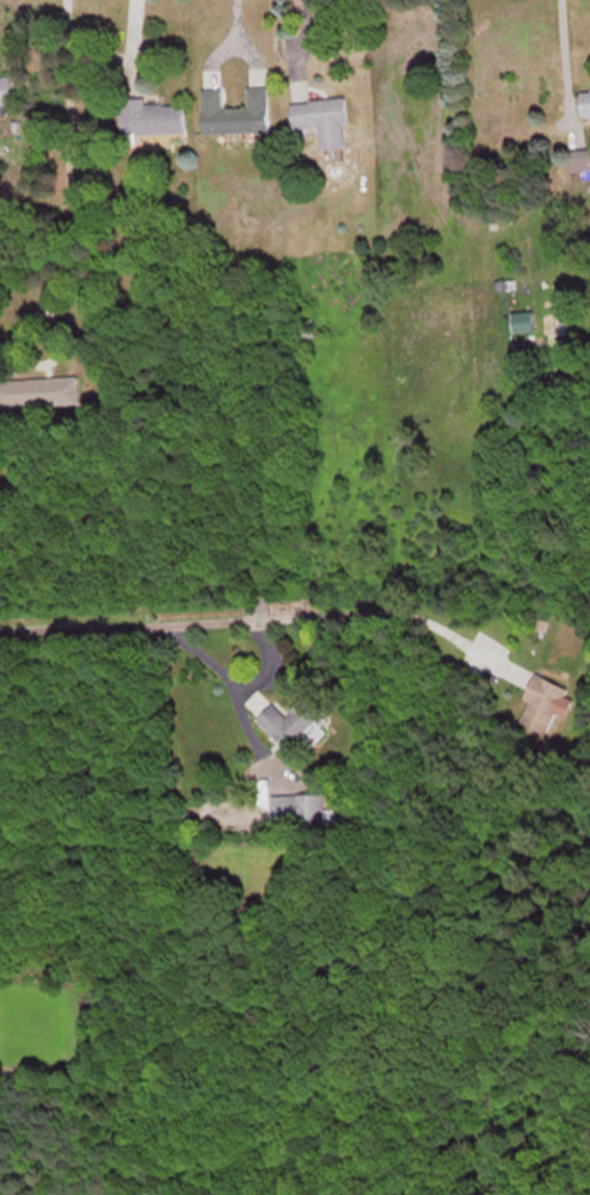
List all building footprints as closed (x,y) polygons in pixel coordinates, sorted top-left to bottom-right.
[(0,74),(0,103),(12,102),(11,74),(0,74)] [(203,131),(268,129),(267,84),(246,84),(247,105),(223,105),(222,86),(202,87),(203,131)] [(581,87),(581,114),(589,114),(589,87),(581,87)] [(121,132),(184,131),(183,102),(145,102),(145,96),(121,96),(121,132)] [(291,98),(292,125),(319,123),(320,146),(346,145),(344,96),(291,98)] [(570,168),(589,168),(589,147),(570,147),(570,168)] [(79,403),(78,376),(0,377),(0,404),(79,403)] [(573,699),(564,695),(567,687),(536,672),(524,697),(530,699),(520,721),(546,733),(555,713),(564,718),(573,699)] [(257,718),(287,749),(307,730),(315,739),(324,730),(316,721),(326,711),(308,692),(285,714),(273,702),(257,718)] [(293,829),(326,829),(326,793),(271,793),(271,821),(293,821),(293,829)]
